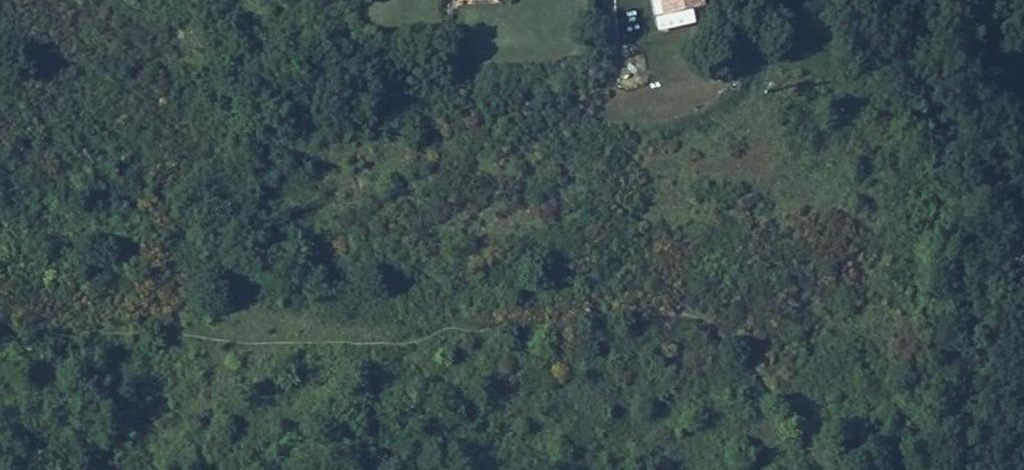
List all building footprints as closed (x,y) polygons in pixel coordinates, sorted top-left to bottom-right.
[(663,17),(704,8),(702,0),(659,0),(663,17)]
